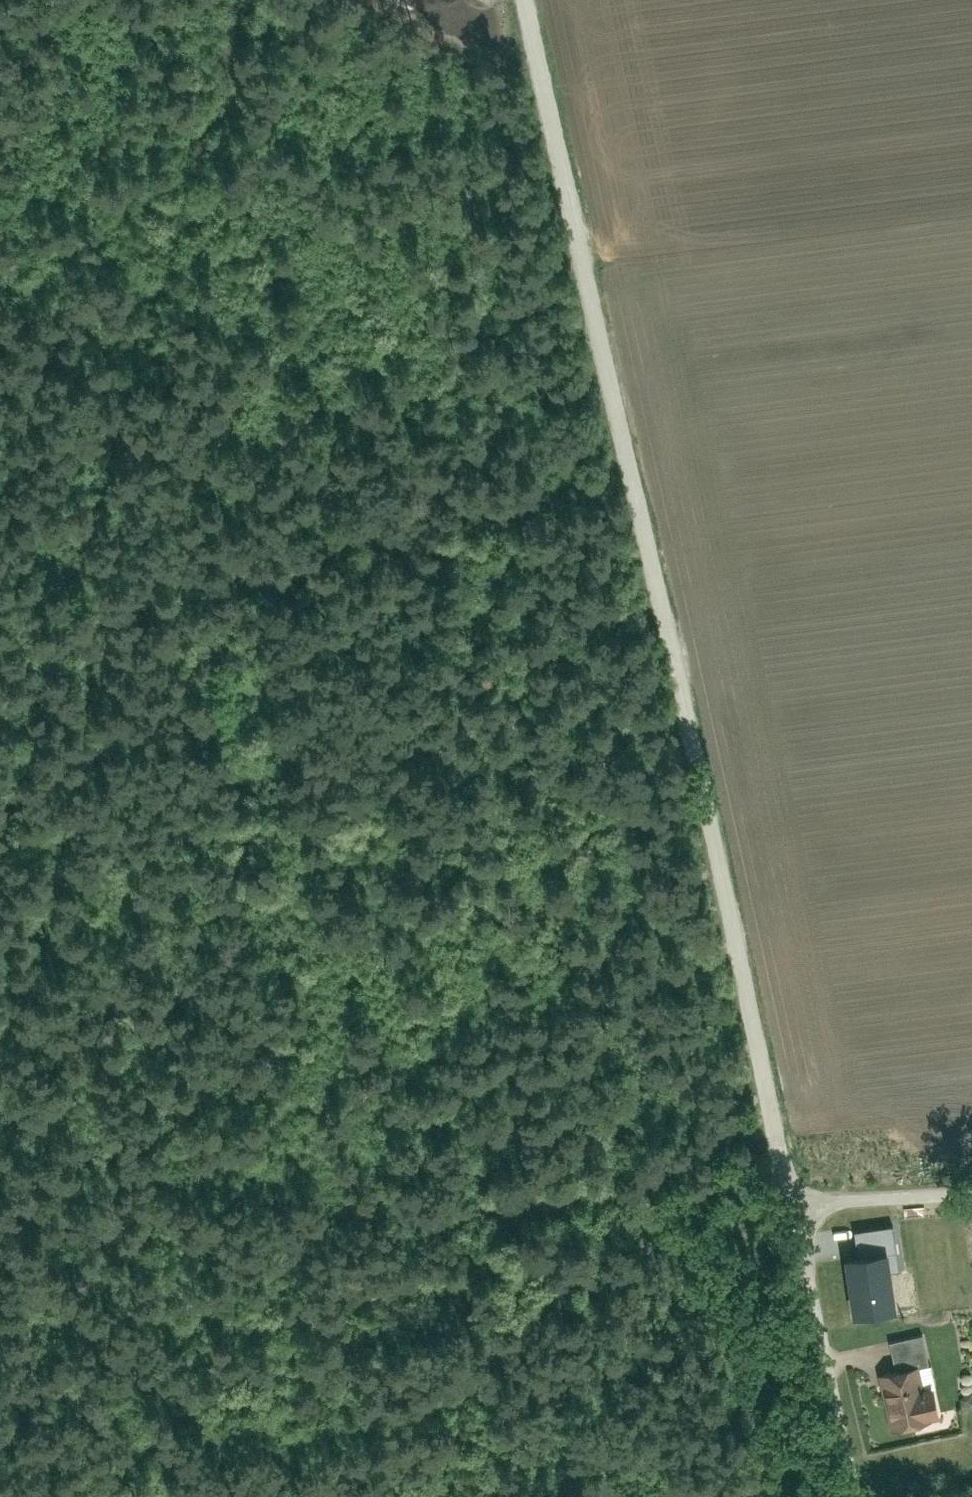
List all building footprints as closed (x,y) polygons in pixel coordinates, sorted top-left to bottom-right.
[(893,1239),(895,1254),(909,1252),(907,1237),(893,1239)] [(893,1239),(855,1244),(864,1314),(902,1309),(895,1254),(893,1239)] [(933,1359),(927,1332),(895,1339),(901,1366),(924,1361),(933,1359)] [(901,1366),(885,1370),(897,1426),(931,1418),(930,1413),(946,1410),(941,1383),(930,1386),(924,1361),(901,1366)]
